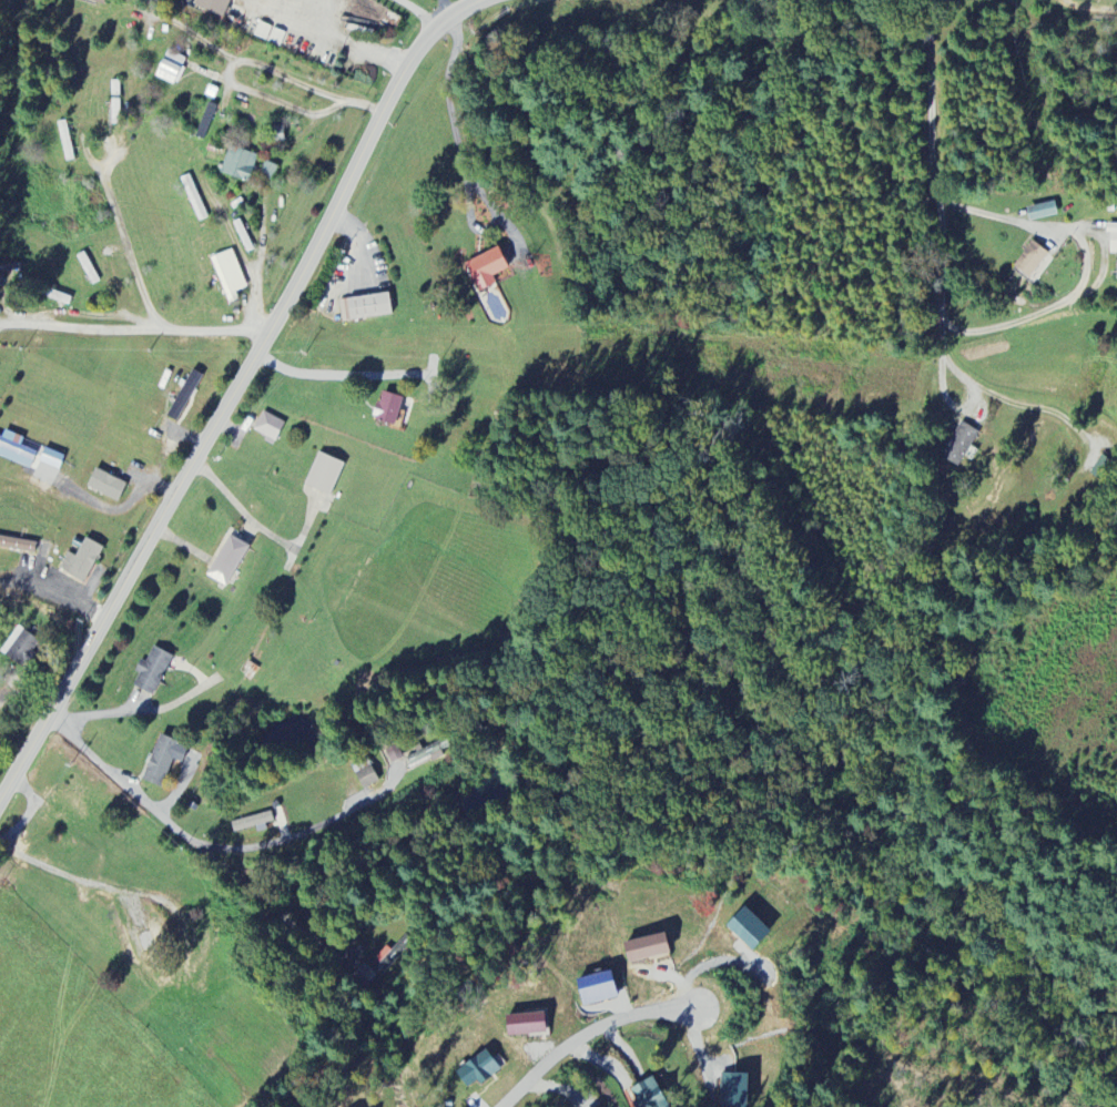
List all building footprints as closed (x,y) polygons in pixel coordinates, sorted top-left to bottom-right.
[(225,19),(232,0),(199,0),(195,8),(225,19)] [(187,60),(166,52),(156,79),(177,86),(187,60)] [(215,106),(206,104),(197,139),(205,141),(215,106)] [(284,128),(269,128),(269,142),(284,141),(284,128)] [(257,155),(227,149),(221,176),(251,183),(257,155)] [(259,176),(272,182),(278,168),(265,162),(259,176)] [(1030,223),(1057,216),(1054,203),(1027,210),(1030,223)] [(1109,225),(1108,253),(1116,253),(1116,225),(1109,225)] [(1028,282),(1032,276),(1039,281),(1054,258),(1031,243),(1012,272),(1028,282)] [(479,295),(497,285),(493,278),(508,269),(497,248),(464,266),(479,295)] [(210,260),(228,304),(238,300),(235,294),(247,289),(232,251),(210,260)] [(339,300),(341,322),(392,317),(390,296),(339,300)] [(177,424),(203,376),(192,370),(166,418),(177,424)] [(395,428),(398,416),(408,418),(412,402),(380,393),(373,422),(395,428)] [(285,424),(263,412),(253,431),(275,442),(285,424)] [(942,460),(960,468),(978,432),(959,423),(942,460)] [(30,469),(36,453),(19,446),(22,438),(5,431),(2,438),(0,438),(0,458),(30,469)] [(331,497),(345,465),(319,453),(305,486),(331,497)] [(127,485),(95,470),(86,488),(118,503),(127,485)] [(208,578),(229,588),(248,546),(227,536),(208,578)] [(0,537),(0,548),(35,554),(36,542),(0,537)] [(77,557),(67,553),(59,573),(88,583),(102,546),(84,539),(77,557)] [(23,669),(41,641),(17,627),(0,655),(23,669)] [(133,688),(154,698),(172,656),(153,647),(146,663),(140,661),(135,673),(139,675),(133,688)] [(141,781),(160,789),(173,761),(182,765),(188,749),(160,737),(141,781)] [(392,764),(404,759),(396,743),(384,749),(392,764)] [(410,768),(430,758),(433,764),(444,758),(437,744),(406,759),(410,768)] [(351,766),(363,790),(379,783),(367,758),(351,766)] [(257,831),(275,827),(272,813),(231,823),(233,833),(256,828),(257,831)] [(726,927),(752,952),(771,931),(744,907),(726,927)] [(624,940),(627,961),(669,956),(667,935),(624,940)] [(367,988),(378,975),(363,964),(352,977),(367,988)] [(577,979),(584,1007),(618,999),(612,971),(577,979)] [(505,1016),(508,1038),(547,1033),(544,1011),(505,1016)] [(480,1085),(501,1072),(487,1051),(456,1071),(467,1088),(477,1082),(480,1085)] [(749,1075),(722,1074),(721,1106),(748,1106),(749,1075)] [(653,1076),(630,1090),(637,1101),(635,1103),(638,1106),(671,1106),(653,1076)]
